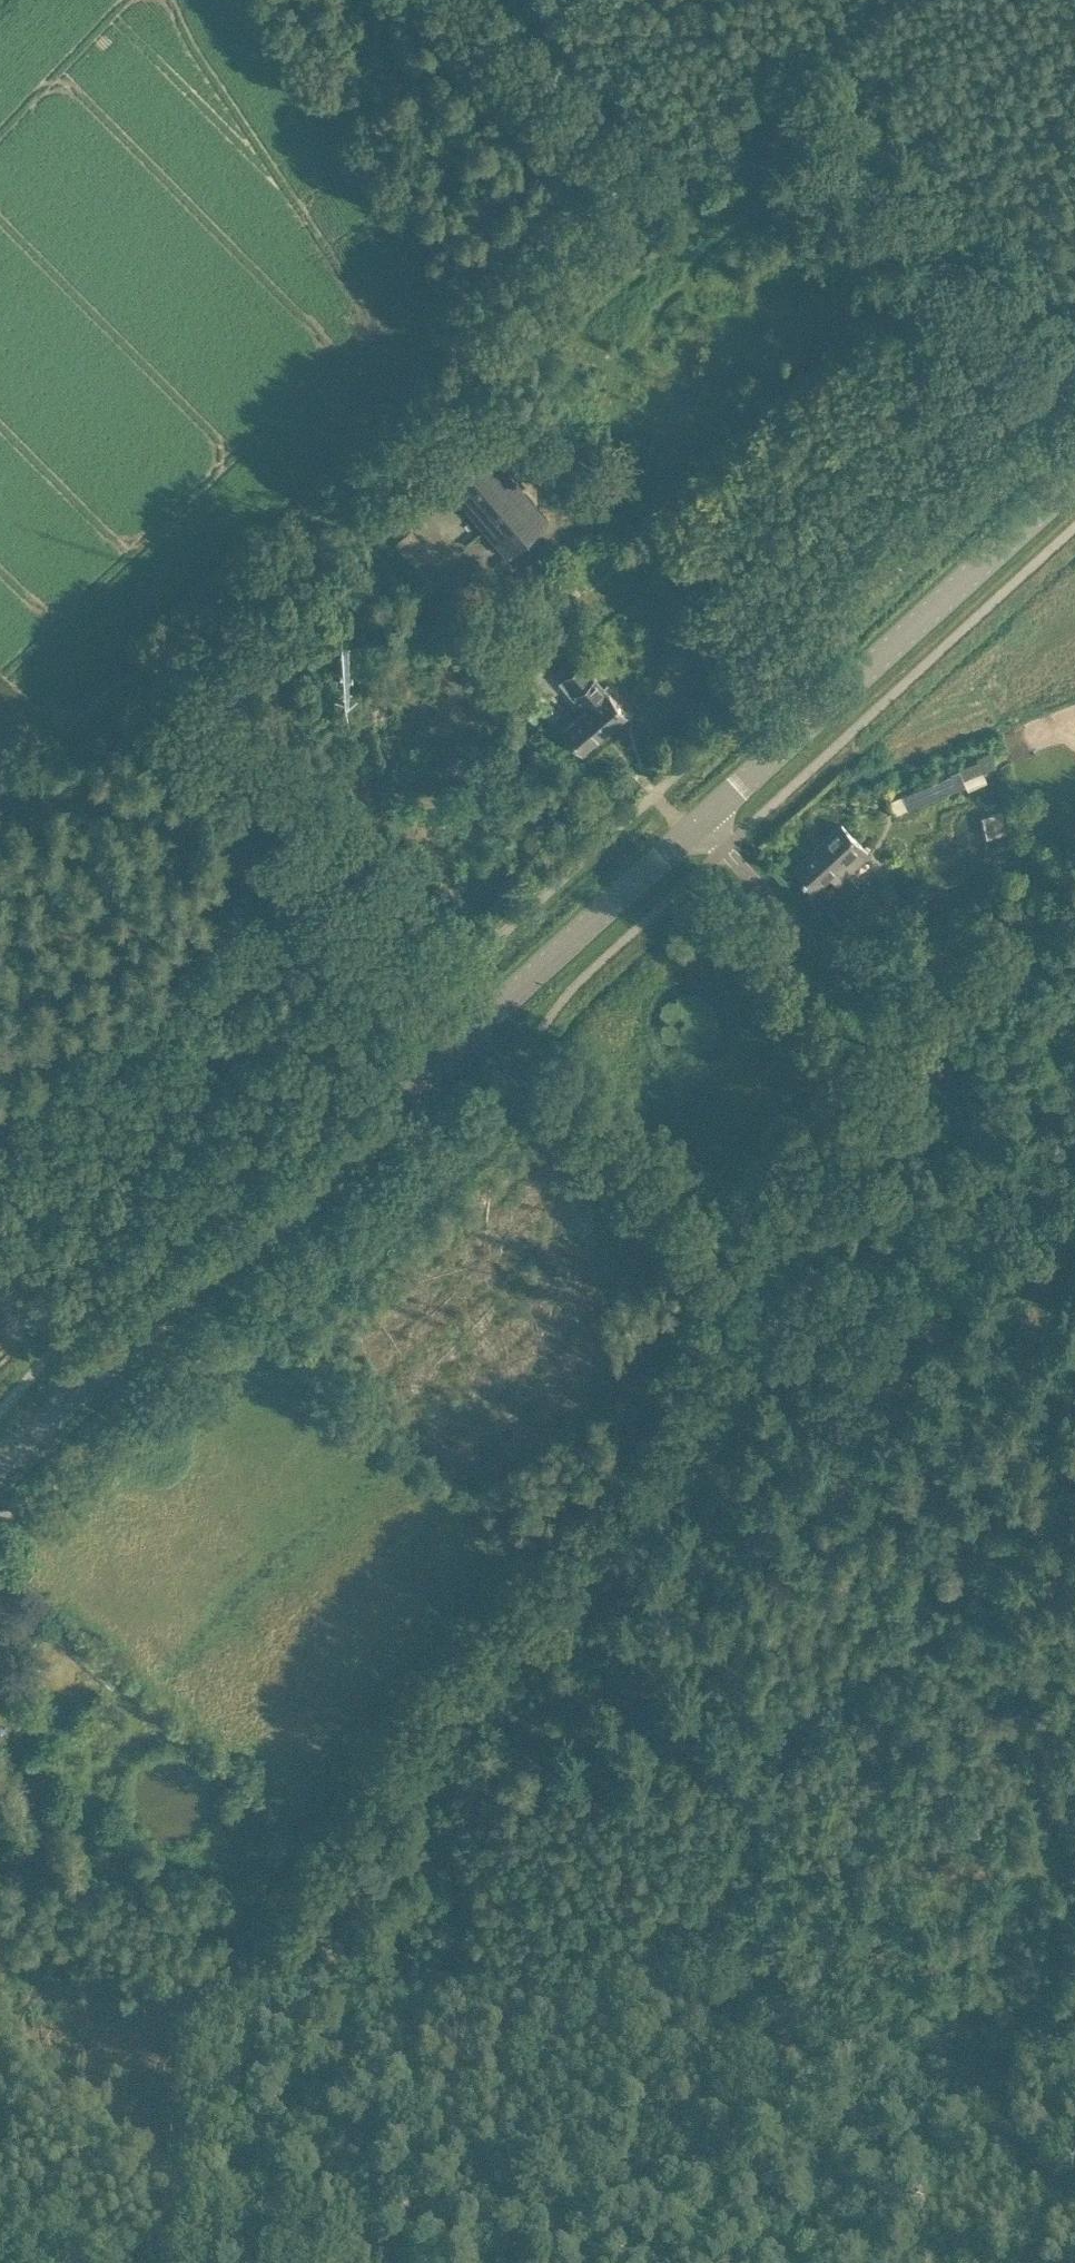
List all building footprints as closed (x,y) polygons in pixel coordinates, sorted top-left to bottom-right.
[(444,487),(502,554),(542,520),(484,453),(444,487)] [(408,529),(393,542),(417,569),(432,555),(408,529)] [(563,726),(582,748),(625,711),(608,691),(612,688),(607,682),(603,685),(595,676),(594,677),(582,662),(560,680),(577,700),(581,697),(588,705),(563,726)] [(907,809),(964,783),(967,789),(988,780),(979,760),(901,793),(907,809)] [(828,872),(836,881),(868,852),(842,823),(795,866),(813,886),(828,872)] [(866,887),(851,901),(869,920),(899,893),(885,877),(869,891),(866,887)]
